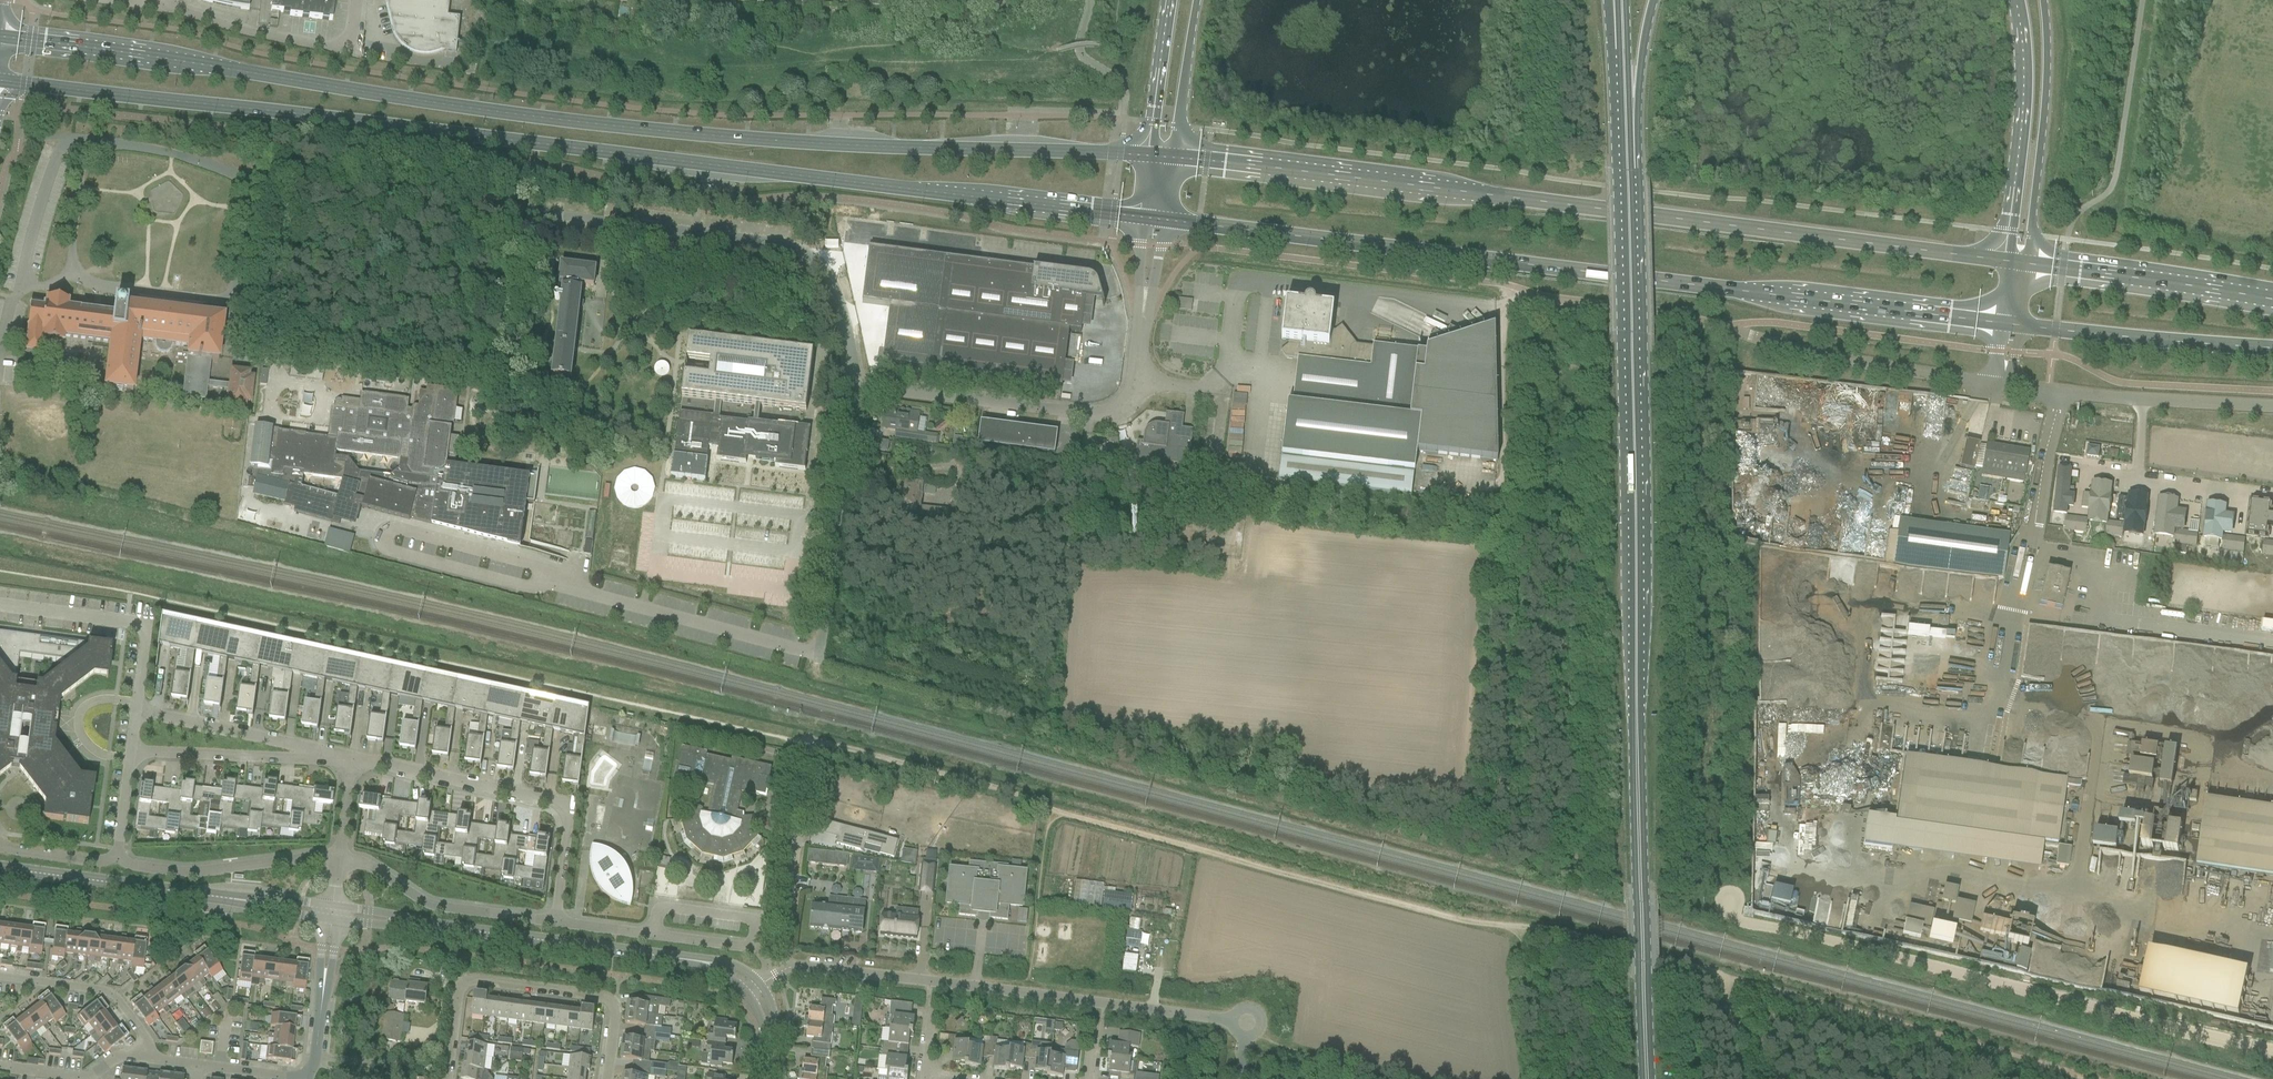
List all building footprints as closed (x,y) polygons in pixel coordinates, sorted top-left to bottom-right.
[(200,0),(201,0),(212,4),(223,6),(225,7),(234,8),(245,10),(249,11),(249,10),(248,10),(249,0),(200,0)] [(270,11),(289,14),(289,16),(332,21),(334,0),(272,0),(270,11)] [(450,0),(384,0),(386,6),(388,6),(394,34),(399,42),(407,49),(425,55),(435,54),(442,51),(457,52),(458,41),(461,18),(448,17),(450,0)] [(869,248),(862,303),(890,307),(883,364),(930,370),(1061,387),(1061,388),(1062,388),(1069,330),(1081,332),(1080,333),(1081,333),(1086,299),(1101,301),(1103,301),(1098,285),(1098,283),(1096,281),(1095,279),(1093,278),(1090,277),(1088,276),(944,258),(868,248),(869,248)] [(594,286),(596,269),(562,265),(559,288),(564,289),(557,347),(552,385),(570,387),(575,350),(575,346),(580,307),(583,285),(594,286)] [(651,298),(644,307),(655,316),(663,306),(651,297),(651,298)] [(1191,311),(1192,301),(1176,299),(1175,310),(1191,311)] [(201,317),(201,313),(143,305),(143,304),(136,303),(136,302),(135,302),(134,302),(134,303),(133,303),(133,305),(118,303),(118,301),(116,301),(116,303),(114,315),(67,309),(68,302),(49,300),(47,300),(47,303),(33,301),(32,308),(30,308),(28,329),(29,329),(26,352),(38,354),(40,341),(63,344),(63,337),(110,343),(104,389),(132,393),(139,341),(154,343),(154,345),(156,350),(159,354),(165,355),(169,352),(172,347),(172,345),(188,347),(181,399),(205,402),(207,389),(226,391),(225,395),(228,395),(227,405),(244,407),(245,403),(249,403),(250,395),(251,395),(252,388),(251,388),(253,380),(248,379),(248,374),(241,373),(241,371),(233,370),(233,372),(232,372),(230,386),(208,383),(211,362),(218,363),(224,320),(201,317)] [(1288,345),(1281,351),(1286,358),(1304,360),(1299,404),(1288,403),(1282,456),(1415,471),(1417,452),(1497,462),(1495,327),(1461,338),(1459,332),(1449,327),(1444,337),(1434,332),(1429,343),(1436,347),(1426,350),(1426,354),(1417,353),(1418,351),(1373,345),(1373,347),(1357,345),(1355,344),(1356,344),(1342,326),(1335,331),(1331,331),(1333,309),(1315,306),(1315,305),(1315,304),(1314,303),(1313,302),(1312,301),(1311,301),(1310,301),(1309,301),(1308,301),(1307,302),(1306,302),(1305,303),(1304,304),(1304,305),(1286,303),(1281,341),(1289,341),(1288,345)] [(259,319),(256,316),(255,315),(251,319),(255,323),(259,319)] [(685,373),(682,397),(715,401),(713,417),(720,418),(722,402),(756,406),(760,406),(772,408),(807,412),(811,376),(814,353),(712,340),(689,337),(686,360),(711,363),(709,377),(697,376),(697,375),(698,374),(698,373),(697,372),(697,371),(696,370),(695,370),(694,369),(693,369),(692,370),(691,370),(690,371),(690,372),(689,373),(689,374),(689,375),(685,374),(685,373)] [(257,364),(259,356),(235,353),(234,360),(257,364)] [(666,367),(664,366),(661,365),(658,366),(656,368),(655,370),(654,373),(655,375),(656,378),(658,380),(660,381),(663,381),(666,380),(668,378),(669,376),(670,373),(669,371),(668,368),(666,367)] [(372,375),(364,374),(363,381),(372,382),(372,375)] [(270,428),(256,426),(251,466),(255,467),(254,469),(253,479),(249,478),(248,488),(255,488),(254,494),(286,502),(285,506),(295,508),(294,513),(340,524),(342,515),(351,517),(354,506),(410,520),(410,519),(432,525),(432,526),(520,549),(524,524),(519,523),(520,520),(524,521),(527,503),(535,504),(539,471),(538,471),(537,478),(454,468),(456,456),(458,438),(451,437),(452,425),(448,425),(449,421),(454,421),(458,391),(436,388),(435,393),(420,392),(419,406),(415,406),(412,408),(412,412),(408,411),(409,399),(361,393),(360,401),(342,398),(341,402),(338,401),(335,404),(335,406),(332,406),(328,438),(306,435),(307,434),(279,431),(278,435),(272,435),(273,429),(270,428)] [(900,411),(887,409),(887,414),(886,413),(885,416),(883,416),(882,423),(884,423),(884,428),(897,430),(896,438),(937,444),(938,435),(918,432),(921,412),(900,409),(900,411)] [(674,455),(674,456),(707,460),(707,459),(708,447),(718,448),(717,460),(716,460),(716,461),(746,464),(746,463),(747,454),(753,455),(753,460),(776,463),(775,467),(794,470),(805,471),(805,470),(807,454),(810,428),(778,424),(777,428),(758,426),(753,425),(751,425),(751,423),(720,420),(720,418),(713,417),(680,413),(678,424),(678,423),(676,441),(675,455),(674,455)] [(1137,441),(1134,470),(1153,472),(1154,461),(1177,464),(1176,474),(1187,475),(1193,430),(1182,428),(1184,415),(1166,413),(1165,425),(1159,425),(1156,424),(1154,425),(1151,426),(1149,427),(1147,429),(1145,431),(1144,433),(1144,436),(1143,442),(1137,441)] [(978,445),(1055,455),(1058,433),(981,423),(978,445)] [(962,440),(961,447),(972,449),(973,441),(962,440)] [(881,441),(879,451),(887,452),(889,442),(881,441)] [(1977,455),(1979,445),(1979,444),(1966,441),(1960,468),(1974,471),(1975,467),(1977,455)] [(1986,446),(1979,445),(1977,455),(1975,467),(1983,468),(1986,446)] [(1983,468),(1988,469),(1987,475),(2002,477),(2003,471),(2004,468),(2007,448),(1987,445),(1986,446),(1983,468)] [(2089,445),(2088,456),(2097,457),(2098,446),(2089,445)] [(2025,475),(2028,452),(2007,448),(2004,468),(2003,471),(2025,475)] [(673,457),(671,478),(685,480),(685,481),(686,481),(686,480),(690,480),(690,481),(691,481),(691,480),(706,482),(708,461),(673,457)] [(1412,497),(1414,474),(1281,458),(1278,481),(1412,497)] [(2075,507),(2076,494),(2070,493),(2073,470),(2059,469),(2058,478),(2054,514),(2067,515),(2067,507),(2075,507)] [(645,473),(635,471),(625,473),(617,481),(614,491),(617,501),(625,509),(635,512),(645,509),(653,501),(655,494),(655,491),(652,481),(645,473)] [(907,482),(905,506),(915,507),(916,507),(921,508),(922,495),(923,483),(907,482)] [(2089,509),(2088,519),(2107,522),(2108,522),(2113,485),(2091,482),(2090,495),(2083,494),(2081,508),(2089,509)] [(2117,520),(2125,521),(2123,534),(2144,536),(2149,495),(2128,493),(2126,506),(2119,505),(2117,520)] [(2179,499),(2158,497),(2154,536),(2174,538),(2175,527),(2184,529),(2187,510),(2178,509),(2179,499)] [(2246,535),(2268,538),(2269,527),(2272,528),(2272,514),(2271,513),(2272,503),(2250,500),(2246,535)] [(2207,503),(2203,539),(2222,541),(2223,533),(2232,534),(2234,514),(2226,513),(2227,505),(2207,503)] [(2088,521),(2088,519),(2066,517),(2064,530),(2086,532),(2088,521)] [(1893,564),(2003,579),(2009,535),(1899,520),(1893,564)] [(2123,534),(2124,524),(2108,522),(2107,522),(2107,524),(2106,535),(2122,537),(2123,534)] [(322,549),(348,553),(352,534),(325,529),(322,549)] [(2196,546),(2198,535),(2198,533),(2184,532),(2176,531),(2174,544),(2196,546)] [(2245,540),(2245,539),(2244,539),(2224,536),(2223,538),(2222,549),(2244,552),(2245,540)] [(2264,541),(2264,542),(2262,554),(2272,556),(2272,542),(2265,541),(2264,541)] [(2046,569),(2038,606),(2061,611),(2069,574),(2046,569)] [(192,652),(198,622),(163,614),(159,645),(160,645),(188,651),(192,652)] [(1902,635),(1947,640),(1949,617),(1929,615),(1917,614),(1917,615),(1905,614),(1902,635)] [(225,659),(231,629),(198,622),(192,652),(195,653),(220,658),(225,659)] [(257,666),(264,636),(231,629),(225,659),(228,660),(253,665),(257,666)] [(10,769),(19,770),(46,805),(44,818),(42,817),(42,819),(63,821),(63,820),(66,821),(65,822),(88,825),(91,802),(89,802),(90,799),(91,800),(94,779),(93,778),(92,781),(79,779),(53,744),(54,731),(55,731),(56,730),(52,729),(54,716),(58,716),(58,715),(57,715),(58,701),(93,675),(106,677),(106,679),(107,679),(110,658),(109,657),(109,655),(110,655),(111,647),(89,644),(87,644),(87,646),(84,645),(84,643),(80,643),(80,645),(36,639),(36,637),(0,632),(0,776),(10,769)] [(290,673),(296,643),(264,636),(257,666),(260,667),(273,670),(290,673)] [(322,680),(329,650),(296,643),(290,673),(293,674),(318,680),(322,680)] [(355,687),(361,657),(329,650),(322,680),(325,681),(350,687),(355,687)] [(188,706),(195,653),(192,652),(188,651),(185,674),(175,673),(172,698),(188,700),(187,706),(188,706)] [(387,695),(394,665),(361,657),(355,687),(358,688),(383,694),(387,695)] [(208,680),(204,705),(220,707),(219,713),(220,713),(228,660),(225,659),(220,658),(217,681),(208,680)] [(253,720),(260,667),(257,666),(253,665),(250,688),(240,687),(237,712),(253,714),(252,720),(253,720)] [(420,702),(426,672),(394,665),(387,695),(390,695),(416,701),(420,702)] [(273,694),(269,719),(285,721),(284,727),(285,727),(293,674),(290,673),(273,670),(272,679),(275,680),(273,694)] [(452,709),(459,679),(426,672),(420,702),(423,702),(448,708),(452,709)] [(485,716),(491,686),(459,679),(452,709),(455,709),(481,715),(485,716)] [(318,735),(325,681),(322,680),(318,680),(315,703),(305,701),(302,726),(318,728),(317,734),(318,735)] [(517,723),(524,693),(491,686),(485,716),(488,716),(513,722),(517,723)] [(338,708),(335,733),(350,735),(350,741),(350,742),(358,688),(355,687),(350,687),(349,696),(340,695),(338,708)] [(550,730),(557,700),(524,693),(517,723),(520,724),(546,729),(550,730)] [(383,749),(390,695),(387,695),(383,694),(380,717),(371,716),(367,740),(383,742),(382,749),(383,749)] [(586,738),(590,707),(557,700),(550,730),(553,731),(578,736),(586,738)] [(416,756),(423,702),(420,702),(416,701),(412,724),(403,723),(400,747),(415,749),(415,756),(416,756)] [(448,763),(455,709),(452,709),(448,708),(445,731),(436,730),(432,754),(448,756),(447,763),(448,763)] [(481,770),(488,716),(485,716),(481,715),(477,738),(468,737),(465,761),(481,764),(480,770),(481,770)] [(513,777),(520,724),(517,723),(513,722),(510,745),(501,744),(497,769),(513,771),(512,777),(513,777)] [(546,784),(553,731),(550,730),(546,729),(543,752),(536,751),(533,751),(532,758),(530,776),(546,778),(545,784),(546,784)] [(612,741),(634,746),(636,736),(614,731),(612,741)] [(579,785),(586,738),(578,736),(575,759),(566,758),(562,783),(578,785),(577,791),(578,791),(579,785)] [(528,757),(532,758),(533,751),(536,751),(538,742),(530,741),(528,757)] [(2168,788),(2173,750),(2135,745),(2133,763),(2123,762),(2121,778),(2137,780),(2134,798),(2160,801),(2162,787),(2168,788)] [(761,839),(749,832),(753,817),(742,818),(736,816),(742,792),(759,796),(762,784),(759,784),(760,777),(769,779),(772,767),(732,758),(731,761),(707,755),(707,753),(682,747),(674,783),(700,788),(701,783),(714,786),(708,815),(702,814),(703,809),(694,804),(690,819),(676,820),(677,821),(681,821),(684,831),(681,833),(684,842),(683,842),(684,843),(691,849),(694,846),(702,854),(700,858),(701,858),(703,855),(714,857),(713,861),(723,863),(724,863),(733,860),(732,856),(743,853),(745,856),(746,856),(744,852),(751,844),(754,846),(761,839)] [(2057,845),(2065,791),(2067,780),(1903,757),(1894,822),(2057,845)] [(262,790),(260,812),(262,812),(260,826),(279,829),(281,817),(272,815),(274,800),(283,801),(285,787),(276,786),(276,784),(266,782),(266,784),(264,784),(264,778),(262,790)] [(180,792),(177,813),(180,813),(178,828),(197,830),(198,818),(190,817),(192,802),(201,803),(202,789),(193,787),(194,785),(184,784),(184,786),(181,786),(182,779),(180,792)] [(221,791),(219,812),(221,813),(219,827),(238,830),(240,817),(231,816),(233,801),(242,802),(243,788),(235,787),(235,784),(225,783),(225,785),(223,785),(223,779),(221,791)] [(140,780),(134,831),(135,828),(154,831),(156,831),(157,819),(148,818),(151,802),(159,804),(161,789),(152,788),(153,786),(143,785),(143,787),(140,787),(141,780),(140,780)] [(281,817),(279,829),(300,832),(299,838),(300,838),(301,826),(303,811),(301,811),(304,790),(285,787),(283,801),(292,802),(289,818),(281,817)] [(240,817),(238,830),(259,832),(258,839),(259,839),(260,826),(262,812),(260,812),(262,790),(243,788),(242,802),(250,803),(248,819),(240,817)] [(157,819),(156,831),(157,831),(177,834),(176,840),(178,828),(180,813),(177,813),(180,792),(161,789),(159,804),(168,805),(166,820),(157,819)] [(198,818),(197,830),(218,833),(217,839),(218,840),(219,827),(221,813),(219,812),(221,791),(202,789),(201,803),(209,804),(207,819),(198,818)] [(333,796),(331,796),(331,794),(334,794),(304,790),(301,811),(303,811),(301,826),(320,828),(320,830),(322,816),(313,815),(315,804),(331,806),(333,796)] [(388,822),(391,801),(361,797),(360,798),(364,798),(363,801),(361,800),(360,810),(376,812),(375,823),(366,822),(364,836),(365,836),(365,834),(384,837),(386,822),(388,822)] [(2198,865),(2272,876),(2272,809),(2207,799),(2198,865)] [(406,833),(404,846),(423,848),(425,834),(428,834),(430,813),(431,813),(432,800),(431,806),(429,806),(429,804),(419,803),(419,805),(410,804),(408,818),(417,819),(415,835),(406,833)] [(384,837),(382,849),(383,849),(383,843),(404,846),(406,833),(397,832),(399,817),(408,818),(410,804),(391,801),(388,822),(386,822),(384,837)] [(445,845),(444,857),(462,860),(463,860),(465,845),(467,845),(470,824),(472,812),(471,812),(470,818),(468,818),(468,815),(459,814),(458,816),(449,815),(448,829),(456,831),(454,846),(445,845)] [(423,848),(421,860),(422,861),(423,854),(444,857),(445,845),(437,844),(439,828),(448,829),(449,815),(431,813),(430,813),(428,834),(425,834),(423,848)] [(485,856),(483,869),(502,871),(504,857),(506,857),(509,836),(510,836),(511,823),(510,829),(507,829),(508,827),(498,826),(498,828),(489,827),(487,841),(496,842),(494,858),(485,856)] [(2131,849),(2175,855),(2180,827),(2159,824),(2156,848),(2142,846),(2145,825),(2135,823),(2131,849)] [(462,860),(461,872),(462,872),(462,866),(483,869),(485,856),(476,855),(478,840),(487,841),(489,827),(470,824),(467,845),(465,845),(463,860),(462,860)] [(840,833),(837,844),(859,850),(861,841),(882,846),(880,854),(894,858),(898,841),(842,826),(842,827),(843,827),(841,833),(840,833)] [(524,868),(523,880),(544,883),(543,885),(544,885),(551,835),(550,835),(549,841),(547,841),(547,838),(538,837),(537,839),(528,838),(526,853),(527,853),(525,868),(524,868)] [(502,871),(500,883),(501,884),(502,877),(523,880),(524,868),(515,867),(518,851),(526,853),(528,838),(510,836),(509,836),(506,857),(504,857),(502,871)] [(1780,855),(1780,842),(1763,842),(1763,855),(1780,855)] [(598,850),(600,846),(595,846),(593,845),(592,846),(591,849),(591,852),(590,854),(590,857),(590,860),(590,862),(590,865),(591,869),(592,874),(593,878),(595,882),(597,886),(600,889),(603,893),(606,896),(610,899),(614,901),(618,903),(622,904),(626,906),(631,906),(631,903),(632,900),(633,897),(633,894),(633,891),(633,888),(633,884),(629,885),(628,880),(627,876),(625,872),(623,869),(620,865),(618,862),(615,859),(611,856),(608,854),(604,852),(598,850)] [(2052,867),(2067,868),(2068,849),(2053,848),(2052,867)] [(928,850),(927,859),(935,860),(936,851),(928,850)] [(808,862),(817,863),(819,852),(810,851),(808,862)] [(838,854),(837,866),(846,867),(847,855),(838,854)] [(2095,856),(2095,873),(2117,872),(2116,855),(2095,856)] [(902,856),(901,863),(916,865),(917,858),(902,856)] [(668,869),(671,859),(661,857),(659,868),(668,869)] [(870,872),(877,873),(878,862),(863,860),(862,870),(870,871),(870,872)] [(1022,907),(1026,872),(1008,870),(1009,866),(969,862),(968,871),(951,869),(947,903),(960,905),(959,915),(977,917),(978,913),(990,914),(989,919),(1008,921),(1009,905),(1022,907)] [(922,864),(920,880),(934,882),(936,866),(922,864)] [(1938,887),(1935,904),(1950,906),(1947,923),(1967,926),(1971,906),(1953,903),(1955,890),(1938,887)] [(1110,893),(1108,908),(1130,911),(1132,896),(1110,893)] [(861,934),(863,923),(865,902),(831,898),(830,907),(814,905),(812,928),(861,934)] [(1916,942),(1916,944),(1945,949),(1948,931),(1929,927),(1932,911),(1905,906),(1901,924),(1897,923),(1895,938),(1916,942)] [(882,913),(880,936),(917,939),(919,917),(882,913)] [(1843,928),(1852,928),(1851,914),(1843,914),(1843,928)] [(2024,973),(2030,939),(2029,939),(2031,927),(1974,917),(1972,934),(2000,939),(1996,969),(2024,973)] [(33,924),(32,929),(29,949),(29,954),(41,956),(45,926),(33,924)] [(0,928),(0,946),(0,945),(9,946),(11,927),(0,925),(0,928)] [(18,953),(22,928),(11,927),(9,946),(17,947),(16,953),(18,953)] [(68,929),(55,927),(51,957),(64,959),(64,953),(67,934),(68,929)] [(22,928),(18,953),(21,953),(22,948),(29,949),(32,929),(22,928)] [(72,960),(74,961),(79,930),(76,929),(75,935),(67,934),(64,953),(73,955),(72,960)] [(74,961),(77,961),(78,955),(86,956),(89,937),(80,936),(81,930),(79,930),(74,961)] [(1129,930),(1126,945),(1129,946),(1138,947),(1140,936),(1135,935),(1135,931),(1131,931),(1129,930)] [(101,933),(99,932),(98,938),(89,937),(86,956),(95,958),(94,963),(97,964),(101,933)] [(97,964),(99,964),(100,958),(109,959),(112,940),(103,939),(104,933),(101,933),(97,964)] [(109,959),(116,960),(118,961),(117,966),(119,967),(124,936),(121,935),(120,941),(112,940),(109,959)] [(119,967),(122,967),(122,961),(131,962),(134,943),(125,942),(126,936),(124,936),(119,967)] [(130,968),(143,969),(147,939),(134,938),(134,943),(131,962),(130,968)] [(197,959),(209,974),(212,979),(222,971),(204,947),(194,955),(197,959)] [(2248,971),(2149,949),(2140,992),(2239,1014),(2248,971)] [(251,984),(251,978),(254,959),(255,954),(242,952),(238,982),(251,984)] [(1124,954),(1122,970),(1125,971),(1136,972),(1138,956),(1128,955),(1124,954)] [(204,986),(206,984),(202,980),(209,974),(197,959),(190,964),(187,959),(185,961),(204,986)] [(254,959),(251,978),(258,979),(257,985),(261,985),(264,960),(254,959)] [(296,964),(293,984),(292,989),(305,991),(309,961),(296,959),(296,964)] [(272,981),(275,962),(264,960),(261,985),(263,986),(264,980),(272,981)] [(191,988),(197,984),(198,982),(202,987),(204,986),(185,961),(183,962),(186,967),(179,972),(191,988)] [(282,988),(285,963),(275,962),(272,981),(280,982),(280,988),(282,988)] [(282,988),(285,989),(285,983),(293,984),(296,964),(285,963),(282,988)] [(166,975),(186,999),(188,998),(184,993),(191,988),(179,972),(172,978),(168,973),(166,975)] [(186,999),(166,975),(164,976),(168,981),(161,986),(173,1002),(180,996),(184,1001),(186,999)] [(428,987),(400,983),(399,981),(394,980),(393,982),(391,982),(389,1000),(425,1005),(428,987)] [(148,988),(168,1013),(170,1012),(166,1007),(173,1002),(161,986),(154,992),(150,987),(148,988)] [(168,1013),(148,988),(147,990),(150,994),(143,1000),(155,1015),(162,1010),(166,1015),(168,1013)] [(40,1004),(52,1020),(55,1024),(65,1016),(47,992),(37,1000),(40,1004)] [(485,1017),(487,995),(475,993),(472,1015),(485,1017)] [(496,1018),(498,1001),(487,999),(488,995),(487,995),(485,1017),(496,1018)] [(155,1015),(143,1000),(140,996),(130,1003),(148,1027),(158,1019),(155,1015)] [(860,1028),(862,1008),(863,997),(855,996),(852,1028),(860,1028)] [(670,1008),(671,1001),(644,997),(644,1004),(628,1002),(627,1013),(654,1016),(659,1017),(660,1007),(670,1008)] [(88,1024),(104,1013),(108,1009),(100,999),(77,1017),(84,1028),(88,1024)] [(833,1006),(836,1007),(836,1001),(821,999),(821,1006),(822,1006),(822,1009),(810,1008),(809,1017),(805,1017),(804,1022),(833,1025),(834,1016),(832,1016),(833,1006)] [(508,1020),(510,1002),(498,1001),(496,1018),(508,1020)] [(520,1021),(522,1004),(510,1002),(508,1020),(520,1021)] [(686,1002),(685,1010),(695,1011),(696,1004),(686,1002)] [(913,1032),(915,1018),(909,1017),(910,1004),(891,1002),(890,1016),(887,1016),(886,1029),(891,1029),(913,1032)] [(40,1004),(32,1010),(47,1031),(49,1029),(46,1025),(52,1020),(40,1004)] [(532,1023),(534,1005),(522,1004),(520,1021),(532,1023)] [(544,1025),(546,1007),(534,1005),(532,1023),(544,1025)] [(556,1026),(558,1009),(546,1007),(544,1025),(556,1026)] [(580,1029),(583,1008),(582,1008),(582,1012),(570,1010),(568,1028),(580,1029)] [(595,1009),(583,1008),(580,1029),(592,1031),(595,1009)] [(558,1009),(556,1026),(568,1028),(570,1010),(558,1009)] [(32,1010),(24,1017),(36,1032),(42,1027),(46,1032),(47,1031),(32,1010)] [(90,1036),(110,1020),(104,1013),(88,1024),(93,1031),(88,1034),(90,1036)] [(404,1016),(387,1013),(385,1013),(382,1041),(400,1043),(404,1016)] [(645,1026),(653,1027),(654,1016),(627,1013),(625,1024),(645,1026)] [(300,1030),(301,1018),(271,1014),(270,1026),(275,1027),(294,1030),(300,1030)] [(27,1039),(36,1032),(24,1017),(15,1023),(27,1039)] [(21,1050),(31,1043),(27,1039),(15,1023),(12,1019),(2,1027),(21,1050)] [(101,1041),(117,1029),(110,1020),(90,1036),(91,1038),(96,1034),(101,1041)] [(728,1021),(724,1021),(716,1020),(714,1031),(709,1030),(708,1042),(725,1044),(726,1038),(736,1039),(737,1026),(727,1025),(728,1021)] [(830,1052),(833,1025),(804,1022),(804,1028),(808,1028),(807,1037),(814,1038),(812,1050),(830,1052)] [(1055,1024),(1054,1031),(1061,1032),(1063,1030),(1063,1024),(1055,1024)] [(105,1054),(128,1036),(121,1026),(117,1029),(101,1041),(97,1044),(105,1054)] [(293,1040),(294,1035),(294,1030),(275,1027),(274,1035),(268,1034),(268,1036),(293,1040)] [(670,1037),(671,1029),(656,1028),(655,1035),(670,1037)] [(913,1034),(913,1032),(891,1029),(889,1043),(884,1042),(883,1049),(897,1051),(897,1045),(909,1046),(910,1033),(913,1034)] [(1130,1047),(1138,1048),(1140,1035),(1119,1032),(1119,1033),(1123,1033),(1121,1045),(1110,1044),(1108,1058),(1128,1061),(1128,1060),(1130,1047)] [(650,1052),(653,1052),(655,1035),(644,1033),(644,1040),(624,1037),(622,1048),(650,1052)] [(969,1046),(969,1042),(955,1041),(956,1036),(940,1035),(938,1048),(954,1050),(953,1062),(965,1063),(965,1066),(967,1066),(969,1046)] [(268,1036),(268,1039),(273,1040),(272,1048),(292,1050),(293,1040),(268,1036)] [(988,1057),(991,1038),(985,1037),(983,1047),(969,1046),(967,1066),(981,1068),(982,1056),(988,1057)] [(1008,1071),(1011,1043),(997,1041),(998,1039),(991,1038),(988,1057),(995,1058),(993,1069),(1008,1071)] [(199,1050),(198,1055),(211,1057),(213,1044),(207,1043),(200,1042),(199,1050)] [(734,1052),(725,1051),(725,1044),(708,1042),(706,1054),(711,1054),(710,1066),(711,1066),(722,1067),(722,1064),(732,1065),(734,1052)] [(1052,1045),(1038,1043),(1032,1042),(1031,1046),(1030,1059),(1036,1060),(1035,1071),(1047,1073),(1047,1076),(1049,1076),(1051,1057),(1052,1045)] [(1063,1077),(1064,1070),(1076,1071),(1080,1043),(1071,1042),(1065,1048),(1064,1058),(1051,1057),(1049,1076),(1063,1077)] [(487,1045),(478,1044),(467,1043),(466,1055),(486,1058),(487,1045)] [(1030,1059),(1031,1046),(1024,1046),(1024,1044),(1011,1043),(1008,1071),(1009,1071),(1010,1068),(1022,1070),(1023,1059),(1030,1059)] [(292,1050),(272,1048),(267,1047),(265,1059),(295,1063),(297,1051),(292,1050)] [(649,1063),(650,1052),(622,1048),(621,1059),(649,1063)] [(883,1049),(882,1057),(887,1058),(886,1071),(888,1071),(889,1071),(908,1073),(908,1071),(906,1071),(907,1059),(896,1057),(897,1051),(883,1049)] [(826,1059),(829,1060),(830,1052),(812,1050),(811,1061),(804,1060),(803,1070),(799,1069),(798,1075),(827,1078),(828,1068),(825,1068),(826,1059)] [(484,1070),(486,1058),(466,1055),(464,1067),(484,1070)] [(591,1058),(571,1056),(569,1068),(589,1070),(591,1058)] [(1138,1061),(1128,1060),(1128,1061),(1108,1058),(1108,1060),(1111,1060),(1109,1073),(1120,1074),(1120,1078),(1136,1078),(1138,1061)] [(666,1071),(667,1065),(652,1063),(651,1069),(666,1071)] [(679,1066),(678,1078),(686,1078),(687,1067),(679,1066)] [(484,1070),(464,1067),(464,1069),(462,1069),(461,1078),(483,1078),(484,1070)] [(589,1070),(569,1068),(568,1078),(586,1078),(587,1071),(589,1071),(589,1070)] [(134,1070),(122,1069),(121,1078),(133,1078),(134,1070)] [(665,1078),(666,1071),(651,1069),(650,1076),(665,1078)] [(153,1073),(147,1072),(134,1070),(133,1078),(152,1078),(153,1073)]
